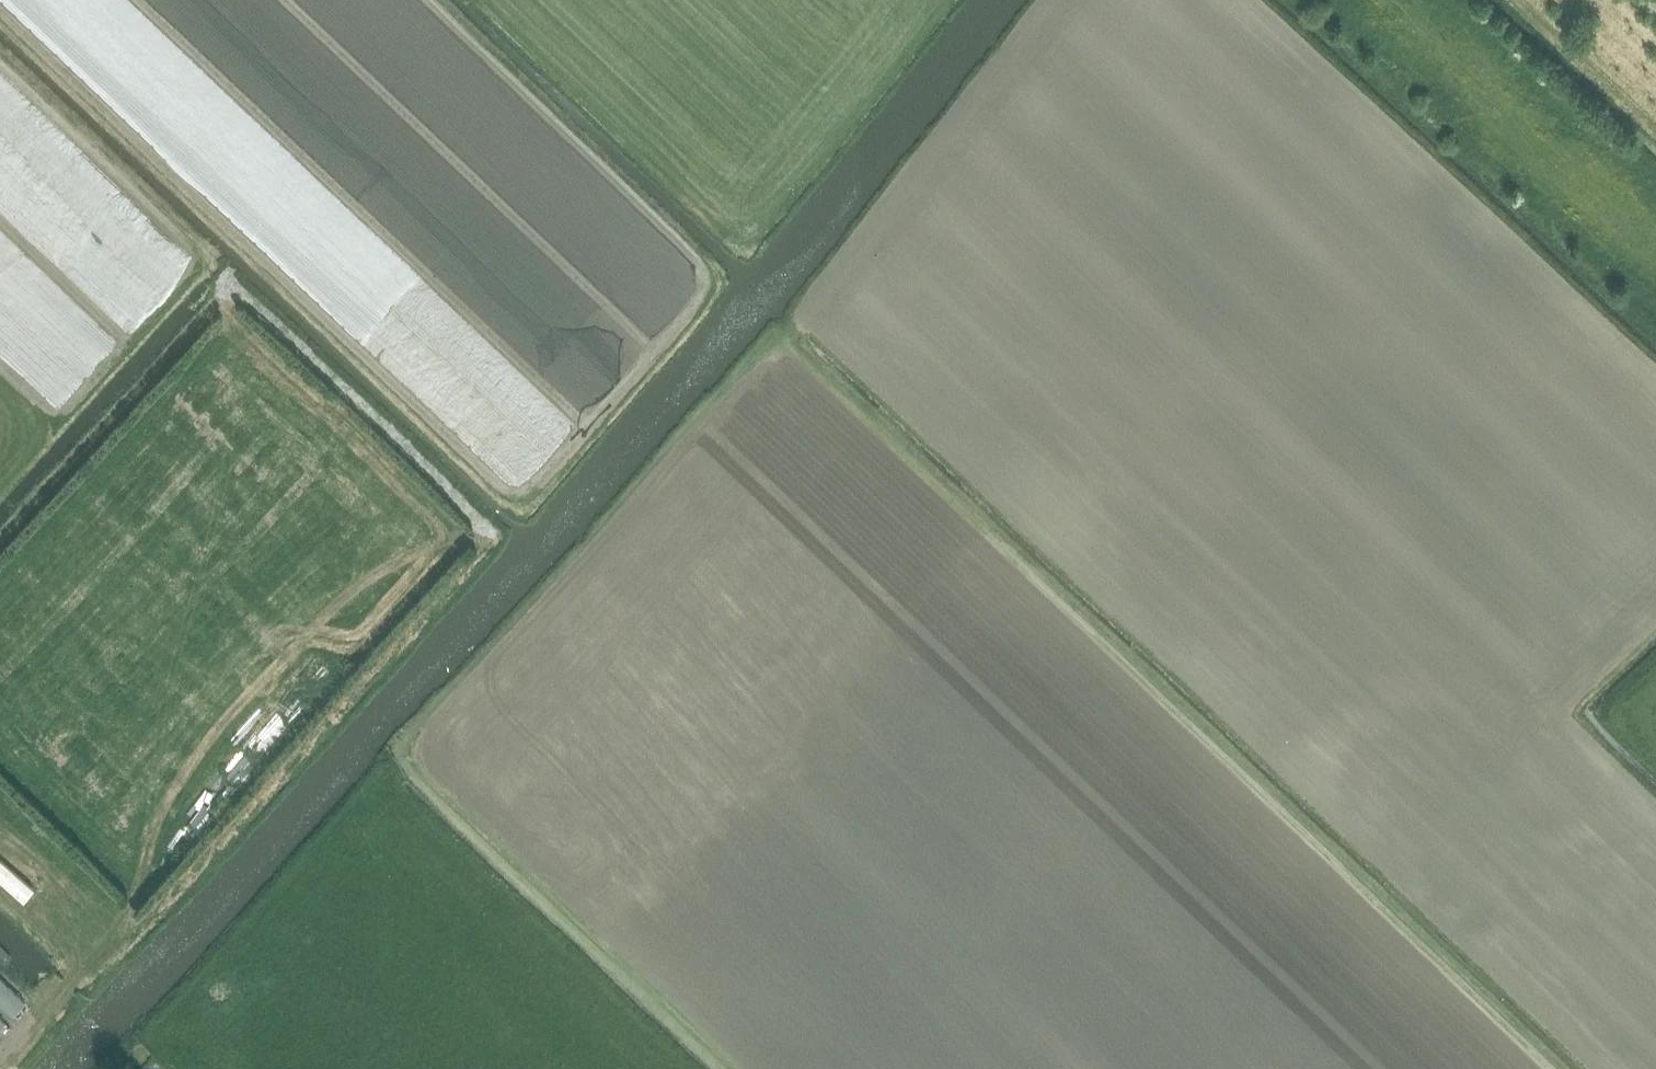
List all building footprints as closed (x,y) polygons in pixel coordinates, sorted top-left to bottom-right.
[(25,823),(33,814),(20,803),(12,812),(25,823)] [(77,875),(87,868),(76,855),(67,862),(77,875)] [(49,926),(41,934),(54,947),(63,938),(49,926)] [(0,971),(0,1003),(11,1013),(27,996),(0,971)] [(0,1003),(0,1025),(11,1013),(0,1003)]
